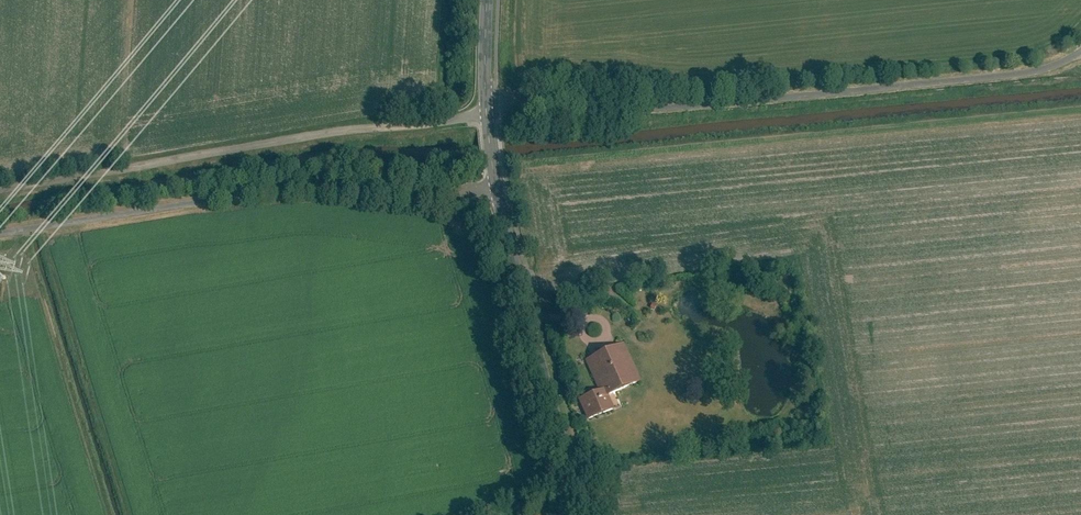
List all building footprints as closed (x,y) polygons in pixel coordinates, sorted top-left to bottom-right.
[(621,342),(583,360),(597,389),(604,386),(607,393),(638,379),(621,342)] [(604,386),(597,389),(579,398),(588,416),(613,404),(607,393),(604,386)]
